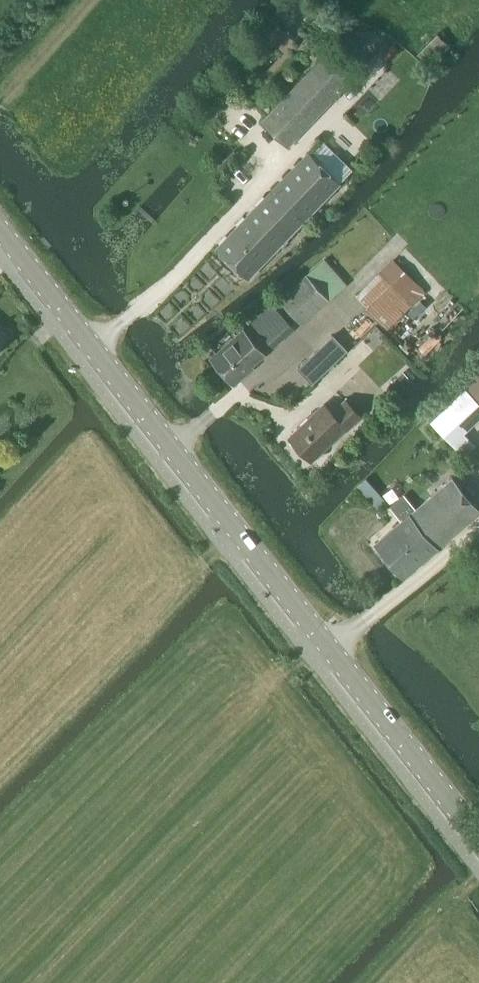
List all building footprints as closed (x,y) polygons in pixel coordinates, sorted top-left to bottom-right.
[(287,147),(351,80),(325,55),(261,122),(287,147)] [(277,247),(291,232),(339,182),(309,152),(217,248),(247,278),(277,247)] [(301,325),(346,285),(323,259),(278,299),(301,325)] [(387,332),(426,296),(393,261),(355,297),(387,332)] [(245,371),(264,354),(243,330),(211,359),(233,385),(247,373),(245,371)] [(329,367),(314,352),(296,369),(311,384),(329,367)] [(478,404),(478,376),(465,390),(478,404)] [(478,404),(465,390),(430,424),(456,449),(467,438),(463,434),(478,418),(478,404)] [(346,429),(360,416),(345,400),(332,413),(324,404),(290,437),(312,460),(345,428),(346,429)] [(478,513),(478,510),(452,478),(415,509),(404,495),(389,507),(401,521),(375,543),(404,577),(478,513)]
